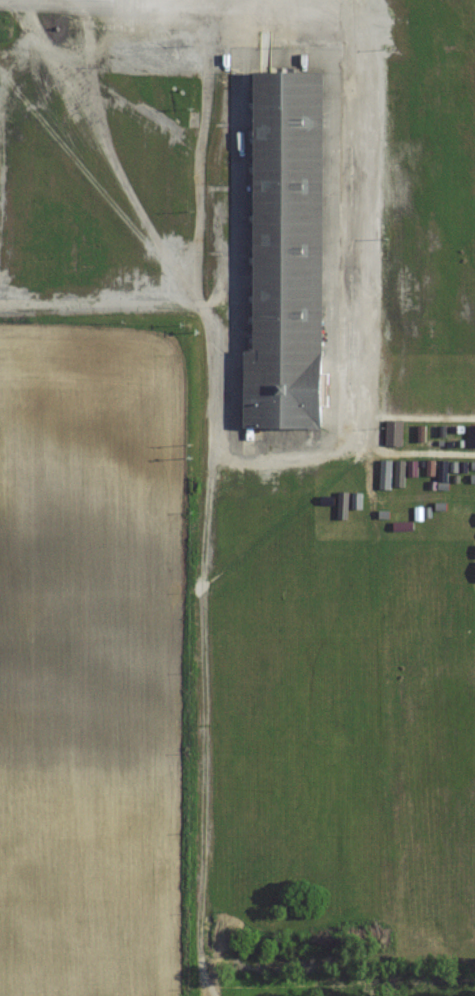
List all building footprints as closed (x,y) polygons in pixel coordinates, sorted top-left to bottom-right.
[(324,74),(256,74),(255,352),(245,352),(245,428),(322,428),(324,74)]
